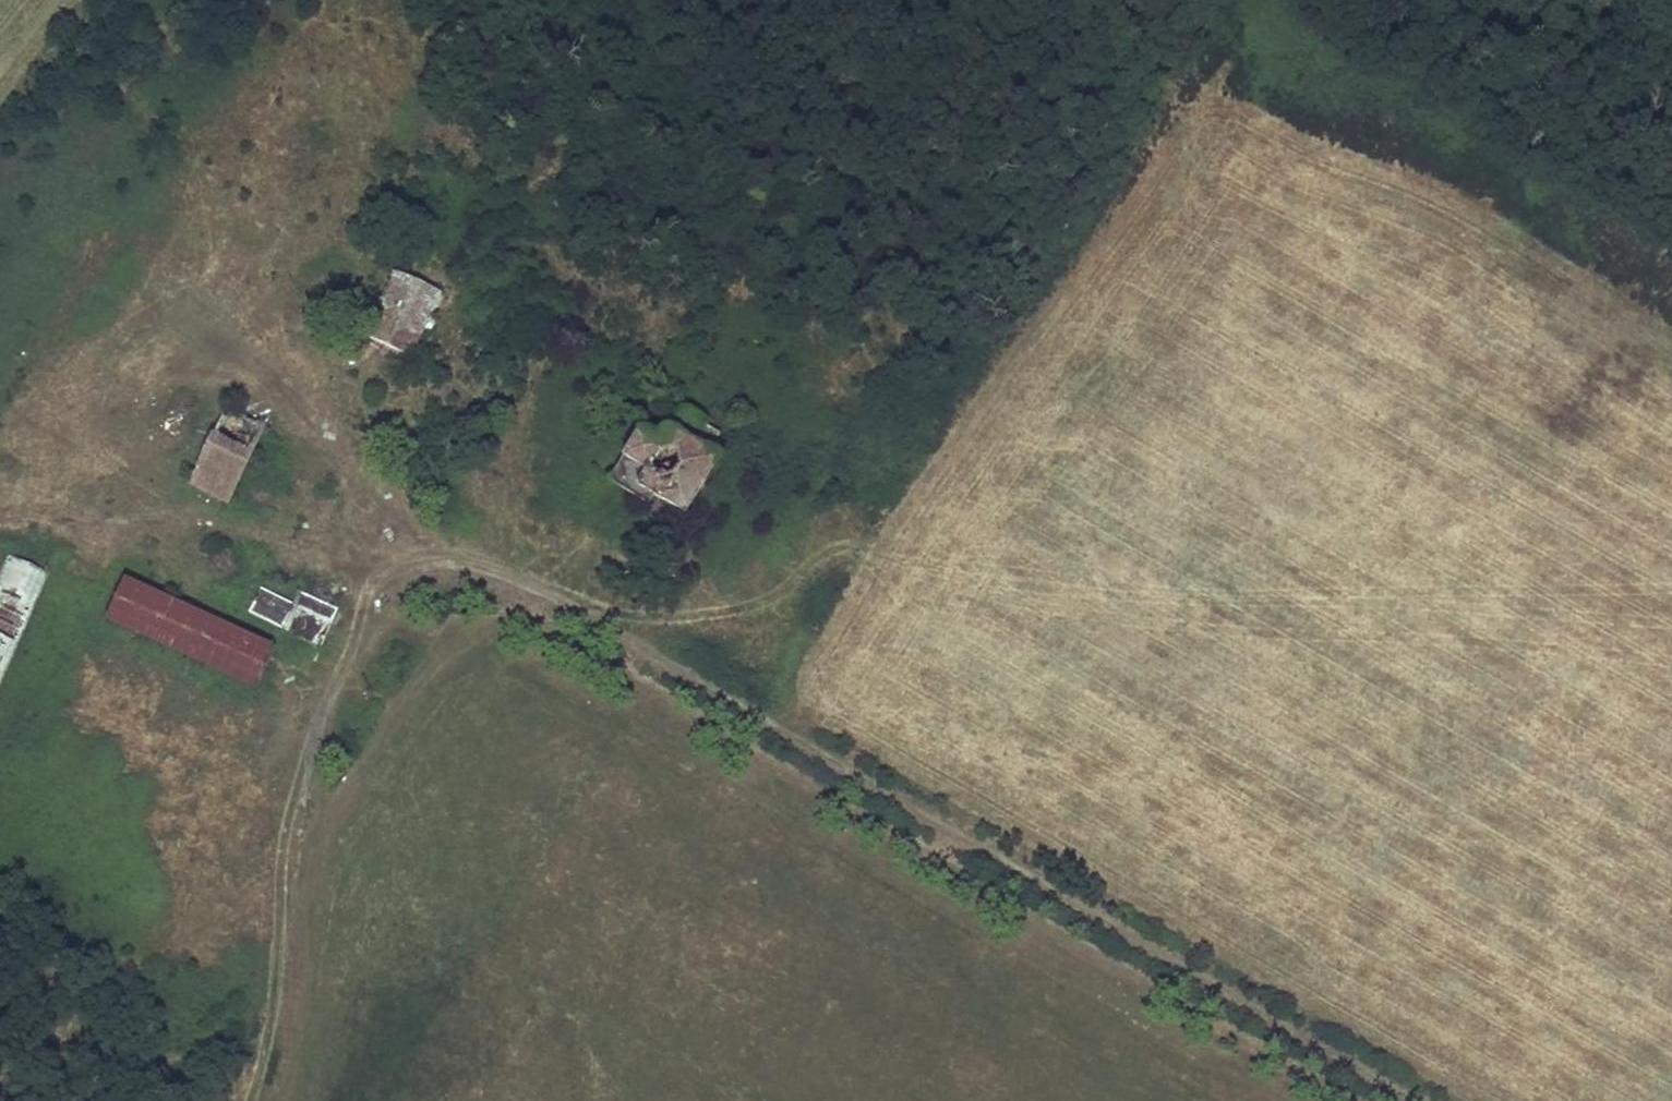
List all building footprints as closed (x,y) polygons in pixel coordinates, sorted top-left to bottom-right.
[(397,272),(366,334),(411,355),(441,291),(397,272)] [(224,409),(189,480),(226,499),(262,427),(224,409)] [(636,430),(620,456),(644,470),(635,484),(652,494),(683,513),(717,456),(706,450),(717,433),(681,412),(671,430),(668,429),(660,444),(636,430)] [(644,470),(620,456),(606,479),(646,504),(652,494),(635,484),(644,470)] [(0,571),(0,679),(46,575),(36,570),(38,568),(34,567),(33,569),(21,564),(22,561),(18,559),(16,562),(6,557),(0,571)] [(123,578),(104,619),(252,687),(271,645),(123,578)] [(259,590),(248,612),(317,647),(334,613),(295,594),(290,605),(259,590)]
